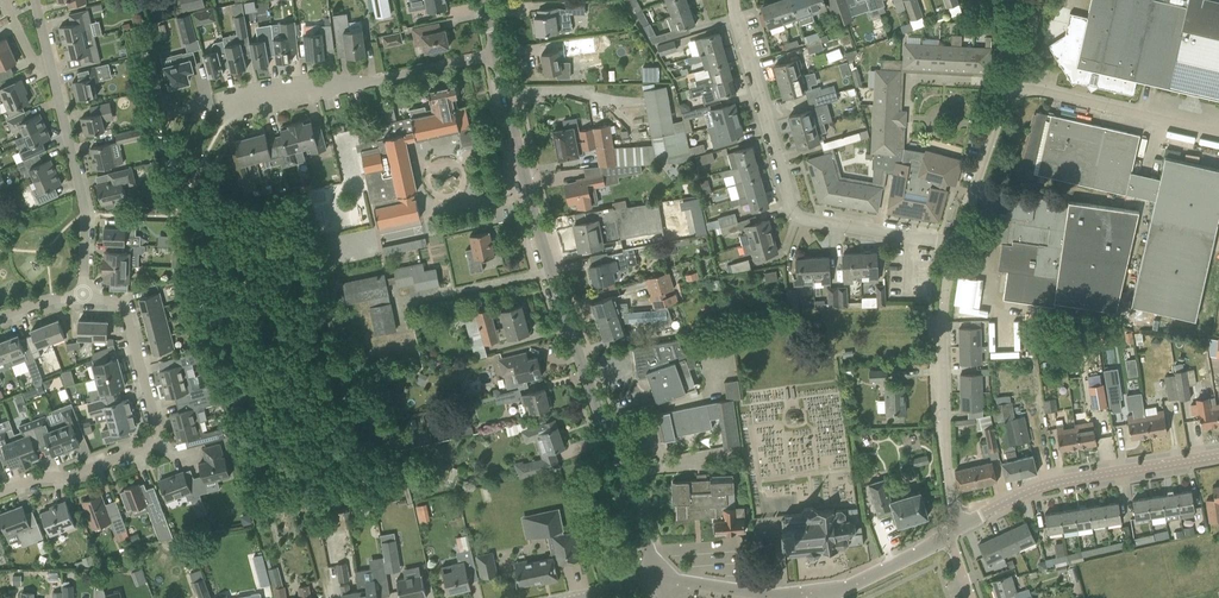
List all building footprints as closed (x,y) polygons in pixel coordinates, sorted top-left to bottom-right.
[(184,12),(205,7),(203,0),(181,0),(184,12)] [(375,18),(391,15),(388,0),(372,0),(375,18)] [(410,10),(426,7),(427,13),(435,11),(447,9),(445,0),(408,0),(410,10)] [(636,12),(642,10),(637,0),(630,0),(636,12)] [(671,15),(690,9),(687,0),(669,0),(666,1),(671,15)] [(776,2),(783,22),(797,17),(791,0),(781,0),(776,2)] [(797,17),(800,25),(814,20),(812,12),(808,0),(791,0),(797,17)] [(812,12),(826,7),(824,0),(808,0),(812,12)] [(831,13),(840,10),(836,0),(826,0),(831,13)] [(841,16),(844,22),(854,19),(847,0),(836,0),(840,10),(842,16),(841,16)] [(874,0),(866,0),(869,11),(870,10),(872,16),(879,14),(874,0)] [(879,14),(885,12),(883,6),(884,5),(883,0),(874,0),(879,14)] [(897,11),(905,8),(902,1),(902,0),(893,0),(897,11)] [(904,0),(910,19),(909,20),(912,30),(925,25),(922,16),(923,16),(917,0),(904,0)] [(946,8),(949,7),(952,16),(960,13),(957,4),(959,4),(958,0),(944,0),(946,8)] [(1069,79),(1073,84),(1077,82),(1088,84),(1091,89),(1096,86),(1112,90),(1114,92),(1117,91),(1131,94),(1133,93),(1136,80),(1218,99),(1218,0),(1091,0),(1087,17),(1070,13),(1065,35),(1048,45),(1059,62),(1058,65),(1061,65),(1067,75),(1066,78),(1069,79)] [(566,14),(584,14),(585,1),(566,1),(566,14)] [(783,22),(776,2),(762,6),(769,27),(783,22)] [(92,6),(93,12),(103,10),(102,4),(92,6)] [(539,16),(535,17),(537,35),(549,33),(558,32),(572,30),(571,20),(561,22),(559,7),(550,9),(538,10),(539,16)] [(690,9),(671,15),(667,17),(672,32),(695,23),(696,22),(697,20),(695,15),(693,14),(691,8),(690,9)] [(59,27),(63,43),(94,36),(92,27),(88,10),(69,15),(71,24),(59,27)] [(642,10),(636,12),(643,26),(649,23),(642,10)] [(195,15),(197,24),(208,22),(205,13),(195,15)] [(333,15),(335,32),(337,44),(345,43),(347,57),(349,57),(350,59),(358,58),(358,56),(366,55),(362,28),(349,30),(347,13),(333,15)] [(190,14),(177,17),(184,43),(196,39),(190,14)] [(248,36),(244,14),(233,17),(237,37),(248,36)] [(281,37),(273,38),(274,49),(276,62),(277,62),(277,65),(286,64),(286,61),(292,60),(291,52),(298,51),(297,45),(298,45),(295,21),(280,23),(281,37)] [(164,23),(152,26),(155,39),(167,37),(164,23)] [(982,33),(992,34),(992,24),(983,23),(982,33)] [(274,49),(273,38),(271,24),(255,27),(258,40),(249,42),(252,56),(254,66),(259,65),(260,67),(263,67),(265,66),(266,66),(267,64),(270,63),(267,50),(274,49)] [(304,34),(305,48),(307,59),(309,59),(309,61),(316,60),(316,59),(324,58),(324,51),(334,50),(331,24),(320,26),(314,33),(304,34)] [(413,29),(415,40),(423,38),(426,52),(427,51),(429,53),(431,54),(434,54),(436,53),(438,51),(439,49),(449,47),(447,37),(448,36),(448,33),(446,32),(445,30),(430,33),(428,26),(413,29)] [(383,35),(385,46),(402,42),(400,32),(383,35)] [(666,39),(664,32),(649,37),(653,43),(666,39)] [(695,40),(699,54),(723,48),(719,33),(695,40)] [(938,68),(955,69),(956,35),(951,35),(951,45),(939,44),(938,68)] [(955,69),(972,70),(973,46),(961,45),(961,35),(956,35),(955,69)] [(94,36),(63,43),(67,59),(79,56),(81,66),(101,61),(97,44),(96,44),(94,36)] [(973,46),(972,70),(990,71),(991,36),(985,36),(985,47),(973,46)] [(805,41),(807,46),(814,44),(821,42),(820,37),(805,41)] [(12,50),(6,38),(0,41),(0,55),(12,50)] [(228,59),(225,45),(224,45),(223,40),(213,42),(211,47),(212,51),(203,54),(209,77),(212,76),(212,78),(213,79),(219,77),(220,76),(220,74),(224,73),(221,61),(228,59)] [(558,42),(560,51),(573,49),(571,40),(558,42)] [(677,50),(674,40),(657,45),(660,55),(677,50)] [(241,42),(225,45),(228,59),(231,71),(233,71),(235,73),(239,71),(240,69),(247,67),(241,42)] [(579,62),(602,58),(599,42),(576,46),(579,62)] [(823,48),(821,42),(814,44),(807,46),(809,53),(823,48)] [(903,67),(920,68),(922,43),(905,43),(904,60),(903,67)] [(920,68),(938,68),(939,44),(922,43),(920,68)] [(707,68),(727,62),(723,48),(699,54),(695,56),(695,55),(687,57),(689,64),(707,59),(709,67),(707,68)] [(17,62),(12,50),(0,55),(0,70),(17,62)] [(173,64),(164,66),(168,79),(166,79),(167,83),(168,82),(170,88),(172,87),(172,89),(181,87),(180,85),(182,84),(182,82),(189,80),(187,72),(193,70),(192,65),(197,64),(193,50),(182,53),(172,56),(172,59),(173,64)] [(855,50),(845,53),(847,61),(848,63),(852,62),(856,53),(855,50)] [(541,54),(545,74),(556,72),(557,78),(570,78),(570,62),(560,62),(558,51),(541,54)] [(775,66),(779,81),(801,75),(799,67),(802,66),(800,59),(775,66)] [(694,80),(696,86),(732,76),(727,62),(707,68),(710,76),(694,80)] [(94,82),(100,80),(96,66),(77,70),(80,80),(73,82),(77,100),(97,95),(94,82)] [(856,69),(850,71),(851,74),(854,86),(861,84),(856,69)] [(874,70),(873,87),(903,88),(904,71),(874,70)] [(801,75),(779,81),(784,97),(809,90),(807,83),(810,81),(808,73),(801,75)] [(738,91),(736,83),(734,84),(732,76),(696,86),(696,87),(689,89),(691,97),(690,97),(690,98),(703,94),(704,97),(702,98),(704,104),(721,99),(720,96),(738,91)] [(12,117),(25,111),(24,111),(22,105),(29,102),(23,88),(25,87),(21,79),(0,89),(0,92),(12,117)] [(410,109),(411,117),(458,107),(455,97),(458,96),(458,95),(459,93),(458,88),(456,87),(455,85),(429,91),(432,109),(426,110),(425,106),(410,109)] [(821,89),(823,96),(836,92),(833,85),(821,89)] [(666,86),(643,90),(656,163),(692,160),(683,120),(673,122),(666,86)] [(873,87),(873,104),(901,105),(902,105),(903,88),(873,87)] [(836,92),(823,96),(825,103),(838,99),(836,92)] [(105,131),(104,121),(114,119),(110,103),(90,107),(92,115),(81,118),(85,135),(105,131)] [(704,114),(708,127),(738,118),(734,104),(722,107),(711,110),(712,112),(704,114)] [(906,125),(907,111),(906,111),(906,110),(902,110),(902,105),(901,105),(873,104),(870,153),(899,154),(901,125),(906,125)] [(397,121),(382,124),(384,130),(359,136),(360,143),(356,144),(357,151),(361,150),(371,201),(373,201),(374,208),(375,208),(379,226),(420,217),(416,199),(414,199),(413,192),(417,192),(406,141),(416,139),(416,140),(460,130),(470,128),(465,106),(458,107),(411,117),(397,121)] [(380,111),(382,124),(397,121),(394,108),(380,111)] [(690,110),(681,112),(683,120),(689,118),(697,116),(695,109),(690,110)] [(789,116),(794,132),(823,123),(821,114),(816,115),(814,109),(789,116)] [(21,128),(24,135),(45,126),(40,113),(28,118),(25,110),(24,111),(25,111),(12,117),(7,120),(13,132),(21,128)] [(1027,180),(1031,181),(1033,172),(1126,194),(1126,193),(1155,200),(1131,304),(1196,319),(1218,217),(1218,169),(1165,157),(1160,178),(1131,171),(1139,135),(1047,114),(1047,113),(1037,111),(1016,178),(1027,180)] [(139,115),(141,128),(149,127),(146,114),(139,115)] [(738,118),(708,127),(710,136),(716,134),(718,139),(689,147),(691,155),(721,146),(720,140),(743,133),(738,118)] [(310,119),(295,123),(302,149),(309,147),(311,153),(327,149),(320,125),(312,127),(310,119)] [(553,131),(556,145),(594,137),(592,128),(576,131),(575,127),(573,127),(572,119),(563,120),(565,129),(553,131)] [(295,123),(280,127),(283,135),(275,137),(277,144),(276,144),(281,163),(280,163),(282,167),(298,163),(295,150),(302,149),(295,123)] [(821,141),(823,151),(833,148),(832,147),(869,137),(867,129),(824,142),(821,133),(826,131),(823,123),(794,132),(798,147),(821,141)] [(637,145),(614,147),(609,124),(592,128),(594,137),(596,147),(600,166),(640,164),(637,145)] [(20,151),(24,159),(24,160),(35,155),(43,151),(40,143),(51,138),(45,126),(24,135),(27,142),(22,144),(24,149),(20,151)] [(141,128),(115,134),(118,143),(144,137),(144,136),(150,135),(149,127),(141,128)] [(257,131),(249,133),(256,161),(262,159),(264,167),(280,163),(281,163),(276,144),(277,144),(275,137),(267,139),(265,132),(259,134),(259,132),(257,131)] [(256,161),(249,133),(241,136),(240,137),(240,139),(234,140),(237,152),(230,154),(238,185),(250,182),(248,172),(249,172),(250,170),(250,169),(250,167),(250,165),(250,163),(256,161)] [(596,147),(594,137),(556,145),(559,159),(579,156),(578,151),(596,147)] [(93,157),(91,158),(94,170),(105,167),(119,163),(117,151),(113,152),(111,143),(91,148),(93,157)] [(727,154),(731,168),(756,161),(752,147),(727,154)] [(807,160),(811,173),(834,167),(830,154),(834,153),(833,148),(823,151),(825,155),(807,160)] [(887,207),(888,208),(887,212),(939,221),(947,190),(940,188),(942,182),(955,185),(962,160),(925,150),(925,152),(904,148),(902,162),(889,162),(887,173),(892,174),(887,207)] [(714,160),(712,152),(694,157),(697,165),(714,160)] [(31,174),(35,181),(56,171),(50,159),(39,164),(35,155),(24,160),(24,159),(17,163),(21,172),(24,171),(26,176),(31,174)] [(144,164),(146,173),(159,170),(157,161),(144,164)] [(731,168),(735,183),(760,176),(756,161),(731,168)] [(641,164),(640,164),(600,166),(602,174),(585,177),(586,181),(566,185),(570,202),(578,201),(579,208),(597,204),(594,187),(619,182),(618,176),(642,171),(641,164)] [(111,181),(97,184),(102,204),(105,204),(105,206),(108,208),(114,207),(116,204),(115,201),(126,198),(124,186),(136,184),(132,167),(109,173),(111,181)] [(811,173),(819,201),(837,180),(834,167),(811,173)] [(720,171),(722,177),(729,175),(728,169),(720,171)] [(56,171),(35,181),(37,187),(33,190),(39,205),(59,196),(58,194),(54,196),(51,189),(62,184),(56,171)] [(764,190),(760,176),(735,183),(739,197),(764,190)] [(707,179),(701,181),(704,192),(710,190),(707,179)] [(819,201),(847,205),(850,182),(837,180),(819,201)] [(847,205),(862,208),(865,185),(850,182),(847,205)] [(865,185),(862,208),(878,211),(882,188),(865,185)] [(736,198),(726,201),(728,206),(730,205),(730,206),(740,203),(740,205),(748,202),(751,211),(769,205),(764,190),(739,197),(736,198)] [(1116,310),(1139,210),(1115,208),(1045,197),(1045,202),(1011,197),(1008,215),(1000,214),(1000,215),(997,215),(995,226),(998,226),(996,242),(1002,242),(998,269),(1007,270),(1003,299),(1055,306),(1055,301),(1116,310)] [(621,243),(623,251),(633,249),(633,248),(664,242),(682,239),(678,218),(661,221),(658,201),(620,207),(614,208),(614,206),(575,214),(576,224),(574,224),(579,250),(603,245),(603,242),(610,241),(611,245),(618,244),(618,243),(621,243)] [(717,217),(720,226),(737,221),(735,212),(717,217)] [(104,244),(119,244),(125,244),(126,235),(135,236),(136,220),(118,219),(118,227),(104,227),(104,244)] [(739,235),(742,245),(773,236),(768,220),(744,227),(745,233),(739,235)] [(737,221),(720,226),(722,234),(739,229),(737,221)] [(168,245),(180,246),(176,228),(169,228),(168,245)] [(484,270),(481,259),(494,256),(489,231),(470,235),(473,248),(466,250),(471,273),(484,270)] [(384,254),(426,244),(424,236),(382,246),(384,254)] [(773,236),(742,245),(744,253),(750,251),(753,259),(777,252),(773,236)] [(665,245),(668,255),(678,252),(675,243),(665,245)] [(104,257),(103,265),(130,266),(139,266),(139,253),(142,253),(145,251),(145,245),(125,244),(119,244),(119,252),(105,251),(105,257),(104,257)] [(633,249),(623,251),(608,254),(607,252),(609,262),(590,266),(594,285),(615,280),(613,271),(618,270),(618,269),(628,267),(627,266),(637,264),(633,249)] [(877,252),(860,253),(860,275),(869,275),(869,281),(878,280),(877,252)] [(860,275),(860,253),(843,254),(845,282),(853,282),(853,276),(860,275)] [(172,265),(182,265),(182,255),(175,255),(175,261),(172,261),(172,265)] [(813,281),(812,257),(796,258),(797,274),(794,275),(794,285),(804,285),(803,282),(813,281)] [(829,257),(812,257),(813,281),(821,281),(821,284),(830,284),(829,257)] [(726,265),(728,273),(751,267),(748,259),(726,265)] [(422,263),(394,269),(398,287),(415,283),(417,290),(439,285),(436,269),(424,272),(422,263)] [(130,266),(103,265),(103,273),(105,273),(104,280),(110,280),(110,290),(128,290),(128,281),(129,281),(130,266)] [(776,271),(764,273),(765,281),(777,279),(776,271)] [(669,272),(645,279),(654,308),(677,301),(675,293),(667,295),(666,291),(674,288),(669,272)] [(697,272),(686,275),(687,281),(699,278),(697,272)] [(347,304),(351,303),(367,300),(375,335),(396,330),(384,273),(342,282),(347,304)] [(876,285),(877,306),(886,305),(885,285),(876,285)] [(847,286),(837,287),(838,307),(848,306),(847,286)] [(838,307),(837,287),(827,288),(828,308),(838,307)] [(787,290),(788,310),(798,309),(797,289),(787,290)] [(140,298),(143,311),(163,306),(160,292),(140,298)] [(194,297),(187,299),(189,308),(196,306),(194,297)] [(592,306),(597,321),(624,312),(629,311),(627,302),(616,303),(615,298),(592,306)] [(464,315),(472,348),(529,332),(529,331),(531,330),(532,328),(530,320),(528,319),(525,319),(524,313),(525,313),(526,311),(524,306),(523,305),(522,305),(499,311),(503,326),(495,329),(490,308),(464,315)] [(624,312),(597,321),(603,340),(626,332),(623,323),(628,321),(628,322),(655,320),(657,326),(672,321),(667,305),(654,309),(629,311),(624,312)] [(163,306),(143,311),(147,326),(167,320),(163,306)] [(58,319),(45,325),(51,342),(65,336),(58,319)] [(193,321),(195,329),(201,327),(199,319),(193,321)] [(78,338),(93,339),(93,321),(79,320),(78,338)] [(167,320),(147,326),(151,340),(171,335),(167,320)] [(93,321),(93,339),(107,339),(108,321),(93,321)] [(26,337),(27,339),(35,358),(41,355),(38,347),(51,342),(45,325),(31,330),(33,334),(26,337)] [(1086,326),(1086,343),(1096,343),(1096,336),(1095,326),(1086,326)] [(201,327),(195,329),(199,343),(205,341),(201,327)] [(959,329),(959,346),(981,346),(981,328),(959,329)] [(1108,329),(1097,330),(1099,345),(1110,343),(1108,329)] [(1137,345),(1138,348),(1143,347),(1141,332),(1134,333),(1136,345),(1137,345)] [(1082,334),(1068,335),(1068,344),(1082,344),(1082,334)] [(3,341),(12,365),(25,360),(35,387),(41,384),(42,378),(34,358),(35,358),(27,339),(21,342),(18,335),(3,341)] [(171,335),(151,340),(155,353),(175,348),(171,335)] [(633,347),(636,369),(637,369),(638,375),(638,376),(639,376),(640,377),(648,375),(657,401),(696,387),(689,368),(695,366),(695,362),(694,358),(692,354),(690,352),(684,354),(679,339),(633,347)] [(12,365),(3,341),(0,342),(0,362),(4,361),(6,367),(12,365)] [(107,345),(109,352),(116,350),(114,344),(107,345)] [(981,346),(959,346),(960,364),(982,363),(981,346)] [(160,371),(163,384),(189,378),(187,368),(189,364),(205,361),(203,351),(170,360),(172,368),(160,371)] [(92,364),(96,378),(121,371),(121,369),(123,367),(121,363),(119,362),(118,358),(111,360),(109,353),(92,359),(93,363),(92,364)] [(528,387),(526,380),(542,376),(537,357),(523,360),(521,353),(498,359),(502,376),(507,375),(510,387),(519,385),(520,389),(528,387)] [(1052,360),(1052,367),(1065,366),(1064,359),(1052,360)] [(1174,375),(1178,398),(1179,400),(1190,398),(1188,386),(1196,384),(1193,369),(1180,371),(1178,359),(1173,360),(1175,375),(1174,375)] [(412,362),(413,369),(423,367),(421,360),(412,362)] [(868,370),(869,381),(887,380),(887,369),(868,370)] [(1119,400),(1121,399),(1116,369),(1103,371),(1110,414),(1121,412),(1119,400)] [(91,401),(91,402),(121,394),(119,387),(125,385),(124,381),(126,379),(125,374),(122,374),(121,371),(96,378),(98,388),(88,390),(91,401)] [(416,382),(420,385),(422,381),(424,382),(427,375),(420,372),(416,382)] [(960,375),(960,392),(982,392),(981,374),(960,375)] [(1089,384),(1102,382),(1101,374),(1088,375),(1089,384)] [(1167,400),(1178,398),(1174,375),(1164,376),(1167,400)] [(179,395),(181,403),(214,395),(211,385),(195,389),(192,388),(189,378),(163,384),(167,398),(179,395)] [(49,379),(42,381),(45,388),(49,387),(51,383),(49,379)] [(724,382),(726,400),(740,398),(738,380),(724,382)] [(1107,406),(1104,384),(1089,386),(1093,408),(1107,406)] [(884,387),(885,413),(905,412),(904,386),(884,387)] [(22,392),(24,399),(38,394),(36,387),(22,392)] [(518,404),(521,415),(552,407),(549,397),(547,397),(545,389),(520,396),(522,403),(518,404)] [(494,395),(496,404),(507,401),(505,392),(494,395)] [(982,392),(960,392),(961,410),(982,410),(982,392)] [(22,394),(14,397),(20,411),(27,408),(22,394)] [(134,408),(132,402),(129,402),(129,399),(123,400),(121,394),(91,402),(91,401),(87,402),(91,415),(95,414),(95,415),(105,412),(107,419),(132,413),(132,410),(134,408)] [(171,414),(175,428),(200,421),(198,411),(200,408),(216,404),(214,395),(181,403),(183,411),(171,414)] [(1042,400),(1044,412),(1057,410),(1055,398),(1042,400)] [(710,418),(719,416),(716,401),(714,401),(655,414),(661,441),(675,438),(675,435),(712,427),(710,418)] [(998,421),(1004,447),(1012,445),(1029,441),(1023,416),(1014,418),(1012,401),(994,404),(998,421)] [(1072,411),(1075,426),(1078,447),(1097,444),(1093,421),(1086,422),(1086,425),(1080,426),(1078,410),(1082,409),(1081,402),(1071,403),(1073,410),(1072,411)] [(1218,424),(1215,404),(1204,405),(1204,403),(1197,404),(1201,427),(1218,424)] [(63,419),(56,421),(67,449),(68,448),(70,450),(72,450),(74,449),(75,448),(75,446),(80,444),(74,430),(81,427),(80,423),(73,405),(60,410),(63,419)] [(1157,413),(1146,415),(1149,436),(1167,433),(1163,409),(1156,410),(1157,413)] [(132,413),(107,419),(110,427),(102,429),(106,442),(131,435),(129,429),(136,427),(135,424),(137,422),(136,416),(133,415),(132,413)] [(45,414),(32,419),(44,450),(51,447),(53,454),(57,452),(59,454),(61,454),(63,453),(64,452),(64,450),(67,449),(56,421),(48,424),(45,414)] [(453,417),(457,437),(472,433),(467,414),(453,417)] [(1149,436),(1146,415),(1134,417),(1133,414),(1127,415),(1131,438),(1149,436)] [(977,430),(984,429),(986,439),(987,443),(989,452),(998,450),(990,415),(975,418),(977,430)] [(20,430),(14,433),(16,438),(16,437),(26,464),(39,459),(38,456),(39,456),(37,452),(44,450),(32,419),(18,425),(20,430)] [(542,458),(523,463),(522,461),(514,463),(516,472),(518,472),(519,477),(560,467),(554,450),(564,447),(554,420),(539,425),(537,419),(523,423),(525,429),(521,430),(525,442),(535,439),(542,458)] [(200,421),(175,428),(178,442),(189,439),(191,447),(224,438),(225,438),(222,429),(206,433),(203,431),(200,421)] [(82,427),(85,436),(94,434),(91,424),(82,427)] [(1075,426),(1063,428),(1063,425),(1056,426),(1060,450),(1078,447),(1075,426)] [(3,464),(10,461),(12,466),(13,466),(14,469),(26,464),(16,437),(16,438),(14,433),(12,427),(0,432),(0,455),(3,464)] [(392,443),(394,450),(401,448),(399,441),(392,443)] [(208,461),(199,463),(205,483),(230,476),(225,456),(224,456),(223,455),(220,444),(203,448),(205,458),(207,457),(208,461)] [(1012,445),(1004,447),(1007,460),(1001,461),(1005,480),(1021,476),(1017,458),(1016,458),(1014,446),(1012,447),(1012,445)] [(1033,454),(1017,458),(1021,476),(1037,472),(1033,454)] [(912,459),(914,467),(929,463),(927,455),(912,459)] [(955,470),(959,491),(997,482),(992,462),(955,470)] [(159,481),(167,501),(186,494),(188,500),(200,495),(194,478),(187,480),(183,471),(174,475),(175,476),(171,478),(170,476),(159,481)] [(716,532),(716,533),(745,531),(743,506),(735,507),(734,491),(733,475),(710,476),(711,479),(672,481),(674,504),(676,504),(677,519),(712,517),(715,516),(715,521),(713,521),(714,532),(716,532)] [(868,483),(874,505),(878,516),(894,511),(898,525),(928,516),(920,489),(890,498),(884,478),(868,483)] [(293,483),(295,496),(316,492),(313,479),(293,483)] [(125,490),(120,492),(127,509),(131,508),(132,510),(146,505),(159,540),(174,538),(154,486),(146,489),(144,483),(136,486),(135,484),(125,489),(125,490)] [(404,486),(408,503),(413,501),(409,485),(404,486)] [(1214,499),(1206,500),(1209,521),(1218,520),(1218,486),(1212,487),(1214,499)] [(1191,491),(1176,493),(1179,512),(1194,509),(1191,491)] [(1165,514),(1165,520),(1180,518),(1179,512),(1176,493),(1162,495),(1165,514)] [(110,522),(115,534),(117,533),(120,539),(129,536),(120,512),(109,516),(101,495),(83,502),(93,528),(110,522)] [(1150,516),(1165,514),(1162,495),(1147,498),(1150,516)] [(1135,518),(1150,516),(1147,498),(1132,500),(1135,518)] [(58,506),(41,512),(50,535),(75,526),(66,501),(57,504),(58,506)] [(1118,502),(1104,504),(1107,523),(1121,521),(1118,502)] [(308,505),(309,512),(316,511),(315,504),(308,505)] [(401,506),(404,517),(415,515),(412,504),(401,506)] [(416,506),(420,522),(429,520),(426,504),(416,506)] [(1104,504),(1089,507),(1092,525),(1107,523),(1104,504)] [(22,545),(43,537),(38,523),(30,526),(22,505),(0,514),(0,517),(7,535),(17,532),(22,545)] [(788,554),(787,555),(788,556),(806,554),(811,557),(818,557),(823,553),(838,551),(839,549),(838,549),(846,548),(846,547),(864,544),(861,526),(855,526),(854,522),(858,519),(856,508),(836,509),(833,511),(833,510),(818,512),(812,506),(804,507),(800,512),(787,514),(786,513),(784,514),(785,515),(786,519),(782,519),(784,550),(788,550),(788,554)] [(1089,507),(1074,509),(1077,528),(1092,525),(1089,507)] [(515,565),(520,586),(547,580),(548,582),(558,580),(555,564),(558,563),(558,564),(579,560),(577,550),(578,550),(574,532),(564,534),(563,529),(558,509),(524,516),(529,536),(547,532),(552,557),(515,565)] [(1074,509),(1059,511),(1062,530),(1077,528),(1074,509)] [(344,512),(347,527),(355,525),(352,510),(344,512)] [(1062,530),(1059,511),(1045,514),(1048,532),(1062,530)] [(240,516),(243,525),(252,523),(250,513),(240,516)] [(209,522),(202,525),(205,533),(212,530),(209,522)] [(1026,522),(1010,529),(1019,549),(1035,542),(1026,522)] [(1193,526),(1184,528),(1185,536),(1195,534),(1193,526)] [(1010,529),(994,537),(1004,557),(1019,549),(1010,529)] [(1167,530),(1153,533),(1154,540),(1169,537),(1167,530)] [(1154,540),(1153,533),(1138,537),(1140,543),(1154,540)] [(458,549),(469,547),(465,534),(455,536),(458,549)] [(1004,557),(994,537),(979,544),(988,564),(1004,557)] [(396,539),(382,542),(385,561),(399,558),(396,539)] [(38,542),(42,554),(48,552),(43,540),(38,542)] [(1124,541),(1110,544),(1111,550),(1125,547),(1124,541)] [(1110,544),(1095,548),(1097,553),(1111,550),(1110,544)] [(466,570),(476,568),(471,548),(456,552),(458,562),(442,566),(448,593),(470,587),(466,570)] [(1095,548),(1081,551),(1082,556),(1097,553),(1095,548)] [(475,555),(480,580),(498,576),(492,551),(475,555)] [(1081,551),(1066,554),(1068,560),(1082,556),(1081,551)] [(1068,560),(1066,554),(1051,557),(1053,563),(1068,560)] [(82,558),(83,560),(86,567),(95,564),(91,555),(82,558)] [(1012,560),(1007,562),(1010,569),(1015,567),(1012,560)] [(1045,561),(1038,563),(1039,570),(1046,568),(1045,561)] [(337,564),(339,581),(349,580),(346,562),(337,564)] [(383,564),(355,569),(358,590),(359,597),(378,597),(374,579),(378,578),(378,581),(386,580),(383,564)] [(276,597),(286,597),(285,586),(283,586),(278,566),(268,568),(276,597)] [(1074,567),(1069,568),(1073,582),(1078,580),(1074,567)] [(417,597),(421,597),(427,597),(422,574),(396,580),(400,597),(413,597),(417,597)] [(1016,597),(1024,597),(1032,596),(1032,594),(1031,595),(1029,587),(1017,591),(1011,575),(990,582),(996,597),(998,597),(1014,593),(1016,597)] [(216,593),(214,586),(208,589),(204,578),(192,582),(198,597),(211,597),(210,595),(216,593)] [(62,591),(63,591),(63,597),(75,597),(74,583),(62,585),(62,591)] [(358,590),(351,591),(350,583),(340,585),(343,597),(359,597),(358,590)] [(310,596),(309,585),(298,587),(299,597),(298,597),(311,597),(310,596)]
